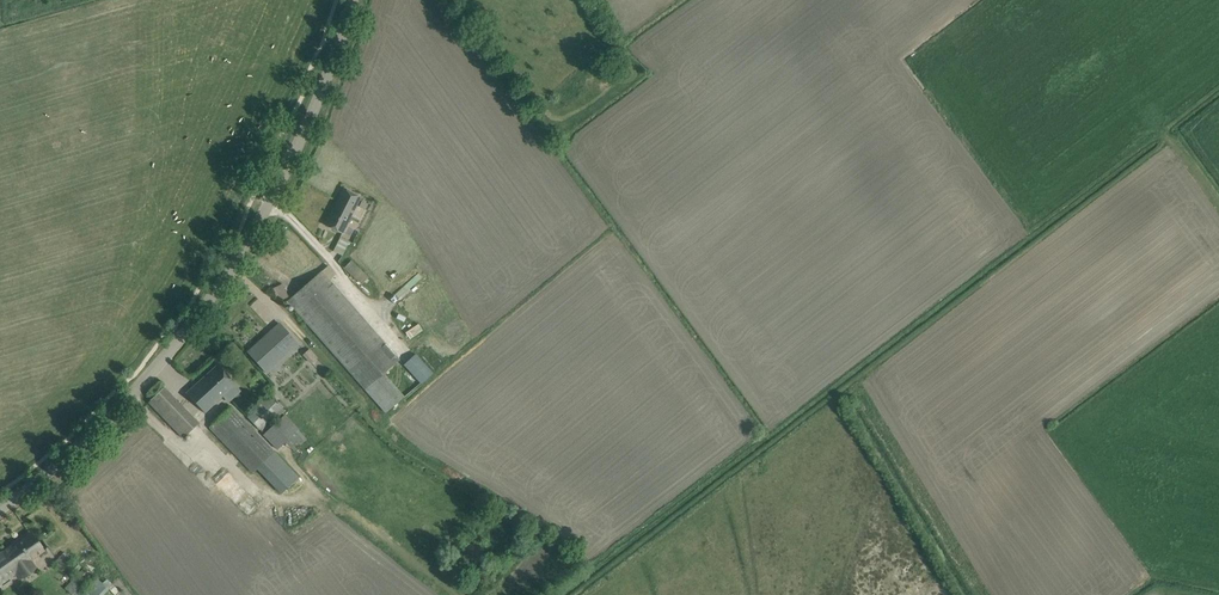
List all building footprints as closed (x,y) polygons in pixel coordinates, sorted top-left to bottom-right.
[(326,225),(343,234),(361,198),(344,189),(326,225)] [(339,236),(332,250),(342,255),(349,241),(339,236)] [(357,281),(364,273),(348,258),(341,266),(357,281)] [(321,272),(288,301),(295,310),(347,371),(385,414),(404,397),(384,374),(401,360),(384,341),(329,281),(321,272)] [(279,301),(288,297),(281,283),(272,287),(279,301)] [(295,341),(280,323),(248,352),(263,370),(295,341)] [(300,354),(308,363),(316,357),(308,347),(300,354)] [(421,383),(433,372),(416,354),(404,364),(421,383)] [(186,393),(205,413),(223,395),(226,398),(237,387),(218,364),(186,393)] [(164,387),(150,400),(185,436),(198,423),(164,387)] [(286,410),(272,394),(247,417),(258,430),(259,430),(262,433),(286,410)] [(275,454),(231,407),(209,427),(254,475),(275,454)] [(15,572),(16,571),(14,568),(28,558),(30,561),(43,552),(30,533),(2,553),(3,555),(0,557),(0,585),(10,578),(9,576),(15,572)] [(62,570),(71,559),(63,552),(54,563),(62,570)] [(81,567),(75,562),(67,572),(73,577),(81,567)] [(65,589),(71,594),(77,594),(87,584),(94,576),(84,568),(65,589)] [(103,583),(109,589),(114,594),(115,594),(119,591),(113,585),(107,579),(103,583)]
